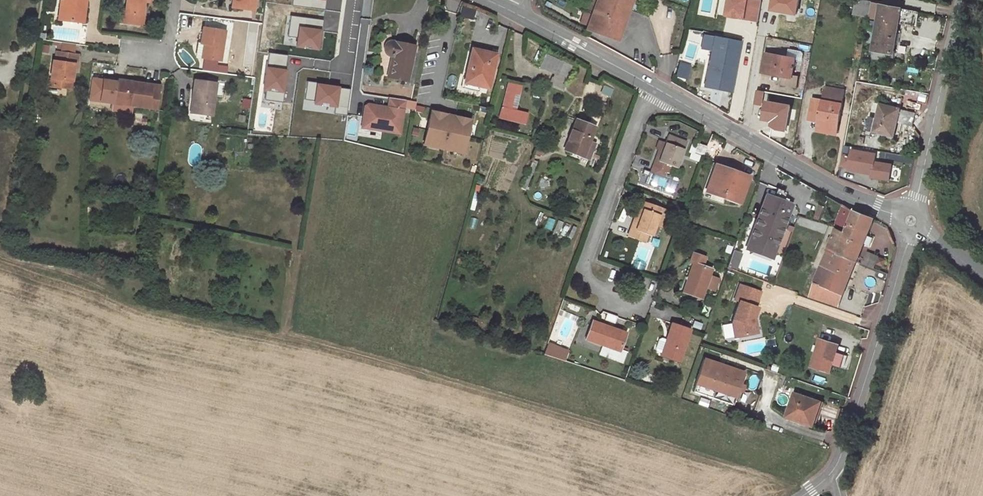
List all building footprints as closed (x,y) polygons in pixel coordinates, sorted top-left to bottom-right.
[(85,0),(63,0),(63,1),(60,0),(59,7),(65,8),(63,21),(82,23),(85,0)] [(144,1),(149,1),(149,0),(127,0),(125,11),(121,11),(120,22),(141,25),(144,1)] [(255,0),(234,0),(233,8),(254,10),(255,0)] [(585,7),(593,10),(597,0),(587,0),(585,7)] [(593,10),(586,30),(617,41),(632,0),(597,0),(593,10)] [(860,0),(856,0),(853,15),(868,17),(871,2),(860,0)] [(917,12),(871,2),(868,17),(868,18),(878,19),(872,51),(873,52),(872,59),(891,62),(892,55),(893,55),(899,23),(914,26),(917,12)] [(344,12),(322,9),(321,18),(317,18),(315,18),(313,20),(311,22),(311,25),(313,28),(315,29),(319,30),(317,47),(328,49),(329,45),(339,46),(344,12)] [(224,31),(203,28),(201,44),(200,46),(203,47),(202,58),(203,58),(219,61),(224,31)] [(740,42),(704,35),(701,48),(711,50),(704,87),(731,92),(740,42)] [(414,47),(393,43),(393,42),(391,41),(388,42),(385,46),(385,47),(385,50),(386,52),(387,54),(392,56),(388,76),(407,81),(414,47)] [(493,54),(472,49),(465,80),(480,83),(479,86),(487,88),(493,65),(491,64),(493,54)] [(789,49),(787,58),(795,59),(802,61),(803,54),(801,52),(789,49)] [(693,53),(683,51),(676,76),(686,79),(693,53)] [(73,71),(74,63),(77,64),(78,54),(57,52),(56,61),(53,61),(51,78),(56,79),(55,86),(71,88),(73,71)] [(559,60),(545,53),(538,67),(553,74),(559,60)] [(787,58),(766,54),(762,73),(783,77),(792,78),(795,59),(787,58)] [(248,57),(241,56),(239,66),(247,67),(248,57)] [(572,66),(559,60),(553,74),(549,83),(563,89),(572,66)] [(792,78),(783,77),(782,85),(796,87),(797,78),(792,78)] [(216,82),(194,79),(192,98),(195,98),(192,120),(205,122),(206,115),(211,116),(216,82)] [(159,86),(115,80),(112,100),(131,102),(131,105),(156,108),(159,86)] [(305,83),(304,100),(334,102),(333,113),(347,114),(349,86),(305,83)] [(520,86),(508,83),(502,107),(499,118),(524,124),(527,113),(515,111),(515,107),(511,106),(513,94),(518,95),(520,86)] [(844,91),(825,87),(823,101),(812,99),(810,113),(820,115),(819,122),(817,131),(837,135),(844,91)] [(270,97),(263,96),(262,103),(262,107),(266,108),(268,105),(270,97)] [(362,102),(359,129),(401,134),(404,108),(414,109),(415,100),(386,97),(385,104),(362,102)] [(881,105),(873,103),(869,118),(877,119),(881,105)] [(916,113),(881,105),(877,119),(869,118),(866,130),(865,135),(870,137),(872,131),(892,136),(895,123),(896,124),(897,123),(899,123),(898,128),(902,129),(903,124),(912,126),(916,113)] [(447,115),(431,111),(423,144),(453,151),(454,147),(463,149),(470,119),(453,116),(450,133),(443,132),(447,115)] [(820,115),(810,113),(809,120),(819,122),(820,115)] [(450,133),(453,116),(447,115),(443,132),(450,133)] [(595,127),(576,120),(564,150),(589,159),(591,154),(594,155),(596,150),(593,149),(595,144),(589,142),(595,127)] [(686,141),(668,135),(664,144),(662,151),(659,151),(658,150),(652,167),(668,173),(671,166),(677,168),(686,141)] [(664,144),(658,142),(655,149),(658,150),(659,151),(662,151),(664,144)] [(545,145),(539,143),(535,153),(541,155),(545,145)] [(697,145),(691,143),(687,152),(690,153),(691,152),(694,153),(697,145)] [(707,147),(698,143),(697,145),(694,153),(701,155),(704,156),(707,147)] [(876,155),(852,150),(848,170),(872,175),(876,155)] [(701,155),(694,153),(691,152),(690,153),(689,158),(698,162),(701,155)] [(537,162),(533,159),(531,165),(521,188),(526,190),(537,162)] [(677,168),(671,166),(668,173),(676,175),(678,176),(680,169),(677,168)] [(748,178),(714,166),(706,190),(712,192),(710,199),(723,203),(725,197),(739,202),(748,178)] [(669,181),(662,180),(663,175),(650,173),(648,183),(668,186),(669,181)] [(791,204),(766,195),(755,223),(760,225),(752,246),(774,254),(791,204)] [(658,215),(661,207),(643,201),(636,218),(634,218),(627,236),(644,242),(647,234),(651,236),(655,225),(658,215)] [(874,219),(854,211),(845,232),(845,233),(837,254),(856,262),(874,219)] [(661,227),(664,217),(658,215),(655,225),(661,227)] [(752,246),(760,225),(755,223),(746,249),(772,258),(774,254),(752,246)] [(856,262),(837,254),(845,233),(835,229),(832,239),(830,243),(814,283),(809,297),(838,307),(856,262)] [(879,256),(867,251),(862,264),(874,269),(876,264),(879,257),(879,256)] [(705,257),(692,253),(689,262),(692,263),(682,292),(702,299),(706,287),(710,276),(712,269),(702,265),(705,257)] [(886,260),(879,257),(876,264),(883,267),(886,260)] [(717,279),(710,276),(706,287),(714,290),(717,279)] [(731,323),(734,337),(752,334),(751,325),(754,315),(757,307),(755,306),(760,292),(740,284),(734,300),(739,301),(731,323)] [(865,302),(859,300),(854,313),(860,315),(865,302)] [(845,322),(836,319),(833,326),(842,329),(845,322)] [(626,333),(592,321),(585,339),(603,345),(604,344),(618,349),(620,350),(626,333)] [(702,323),(694,321),(692,327),(700,330),(702,323)] [(690,329),(671,323),(660,356),(679,362),(690,329)] [(839,345),(820,339),(811,367),(830,373),(839,345)] [(618,349),(608,346),(604,356),(615,359),(618,349)] [(563,352),(555,349),(553,354),(560,358),(563,352)] [(743,373),(704,359),(692,391),(732,405),(743,373)] [(676,372),(673,371),(667,385),(671,387),(676,372)] [(793,378),(783,375),(780,385),(789,388),(793,378)] [(821,402),(795,393),(787,417),(813,426),(821,402)] [(774,424),(763,417),(761,425),(772,429),(774,424)]
